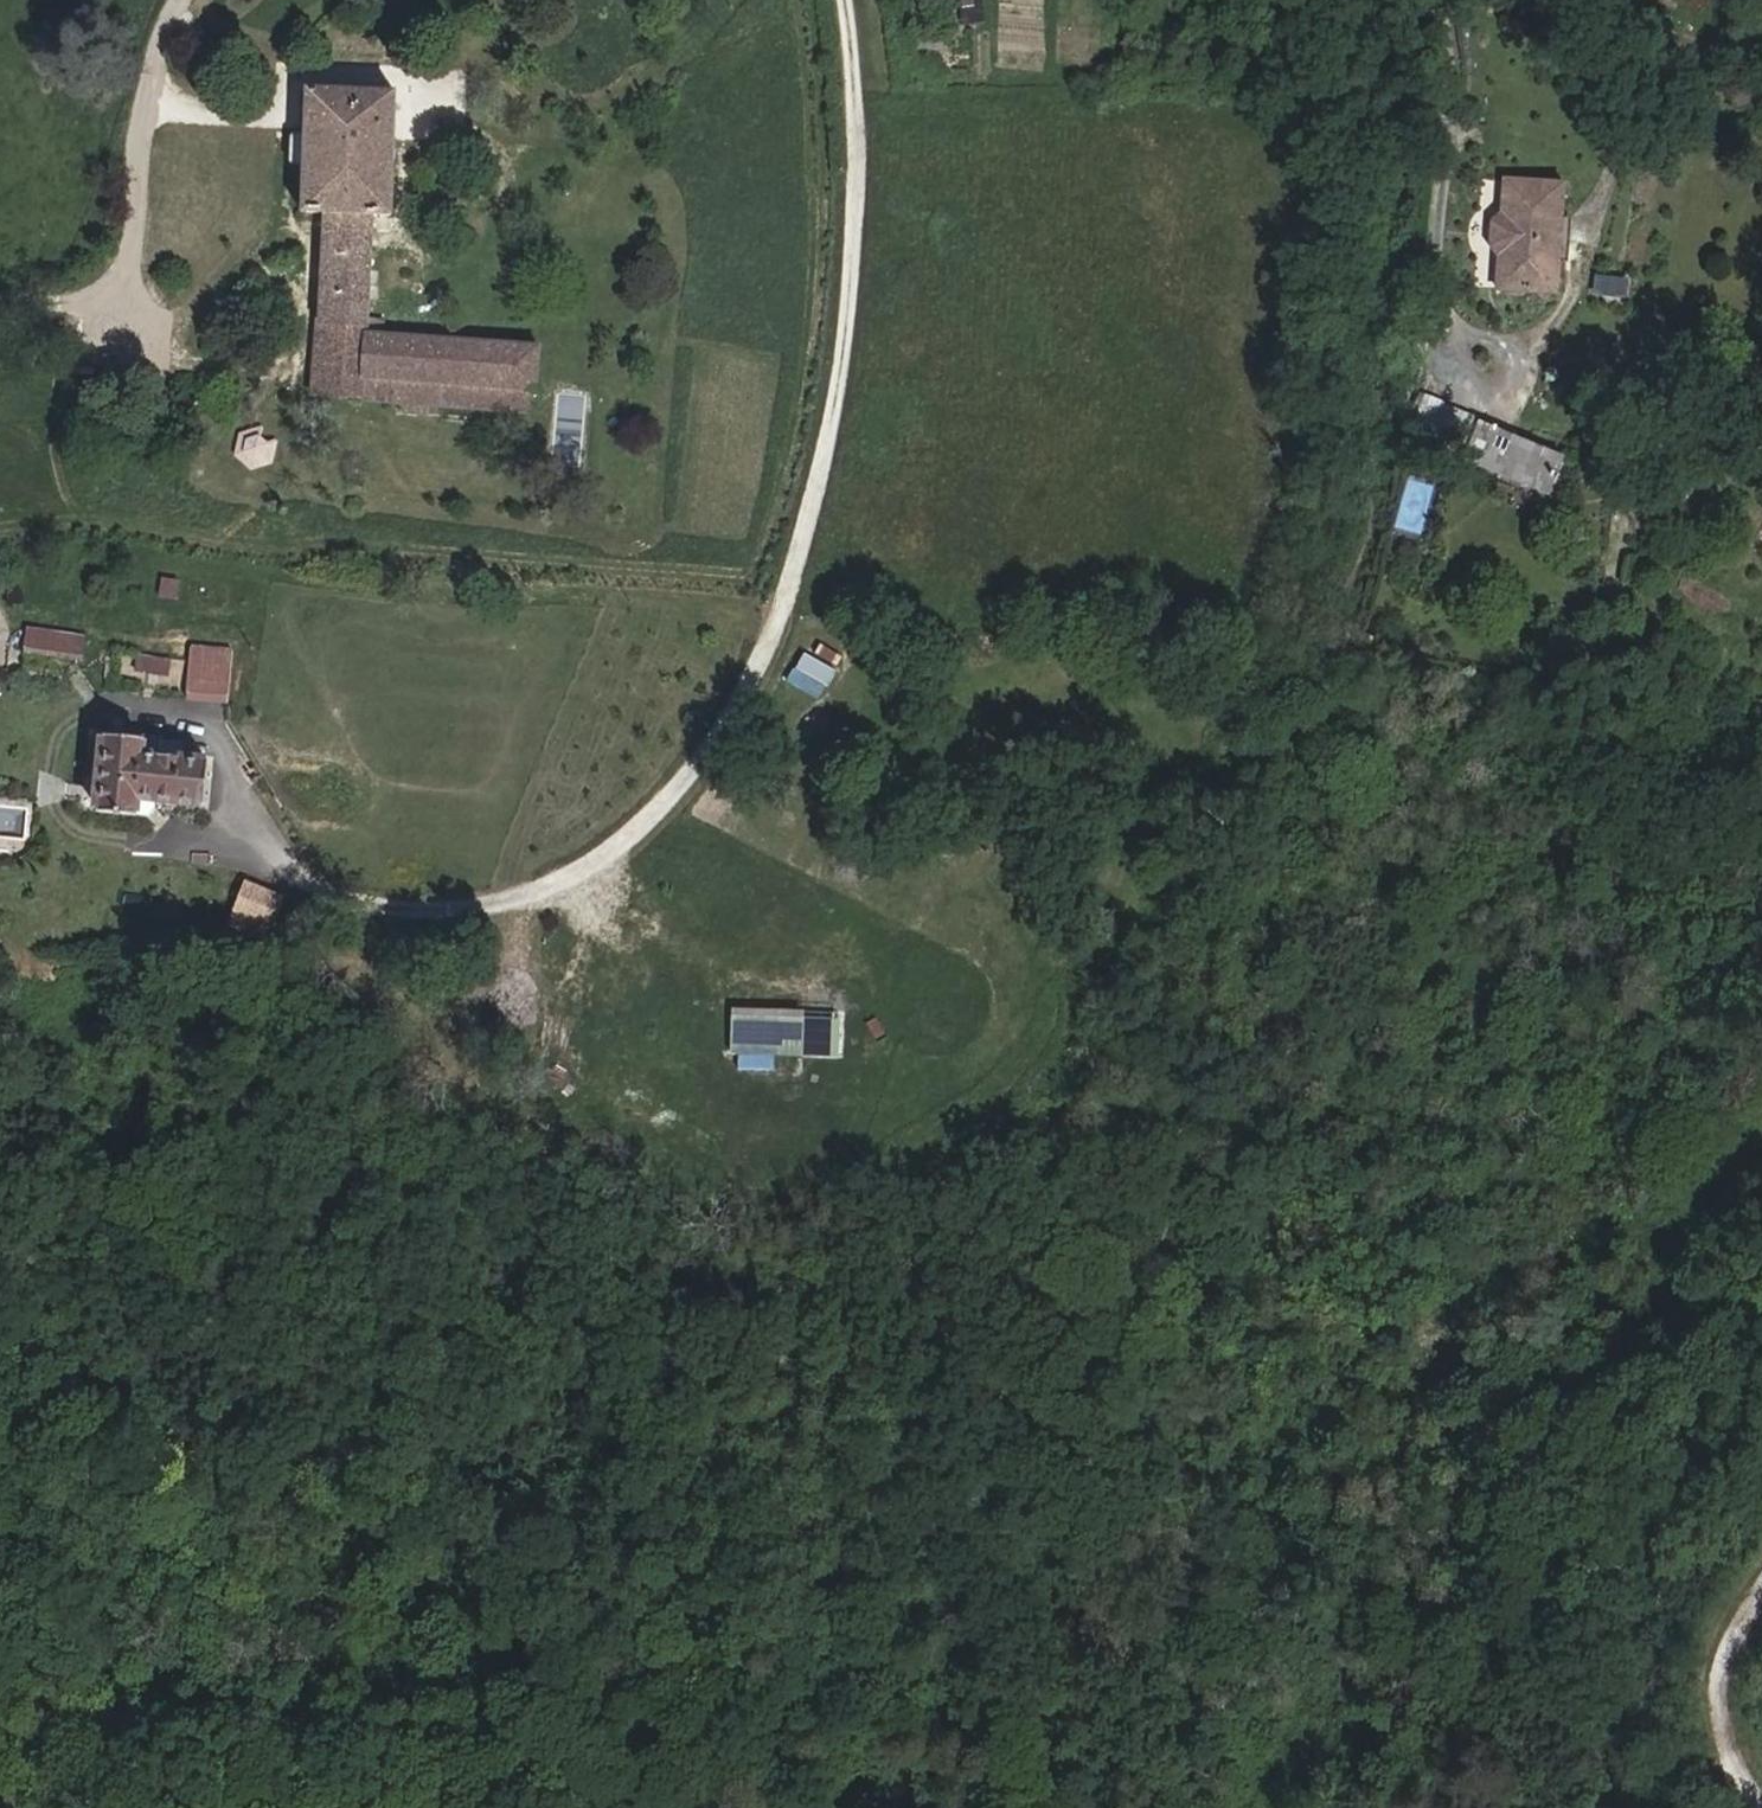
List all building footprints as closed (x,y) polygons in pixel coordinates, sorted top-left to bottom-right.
[(535,394),(538,347),(384,335),(385,319),(368,318),(373,217),(391,218),(394,92),(304,90),(303,135),(295,135),(291,139),(291,162),(294,165),(302,166),(300,214),(324,215),(319,319),(317,319),(311,395),(360,399),(360,402),(530,414),(531,394),(535,394)] [(1553,294),(1561,186),(1503,182),(1501,214),(1491,223),(1490,246),(1498,257),(1496,289),(1553,294)] [(1463,458),(1478,421),(1417,396),(1401,432),(1463,458)] [(1561,456),(1478,421),(1463,458),(1546,493),(1561,456)] [(271,464),(276,442),(266,447),(258,441),(259,430),(238,434),(233,456),(250,471),(271,464)] [(80,657),(83,637),(28,629),(25,649),(80,657)] [(228,695),(232,651),(190,647),(186,692),(228,695)] [(806,651),(788,679),(820,698),(837,670),(806,651)] [(170,677),(172,656),(139,654),(137,675),(170,677)] [(205,760),(175,757),(176,745),(159,744),(159,740),(91,734),(88,771),(79,779),(77,801),(82,810),(133,814),(135,796),(154,798),(201,802),(205,760)] [(153,807),(154,798),(135,796),(133,814),(146,816),(153,807)] [(240,880),(230,924),(273,934),(283,891),(240,880)] [(801,1054),(802,1018),(731,1016),(730,1052),(801,1054)]
